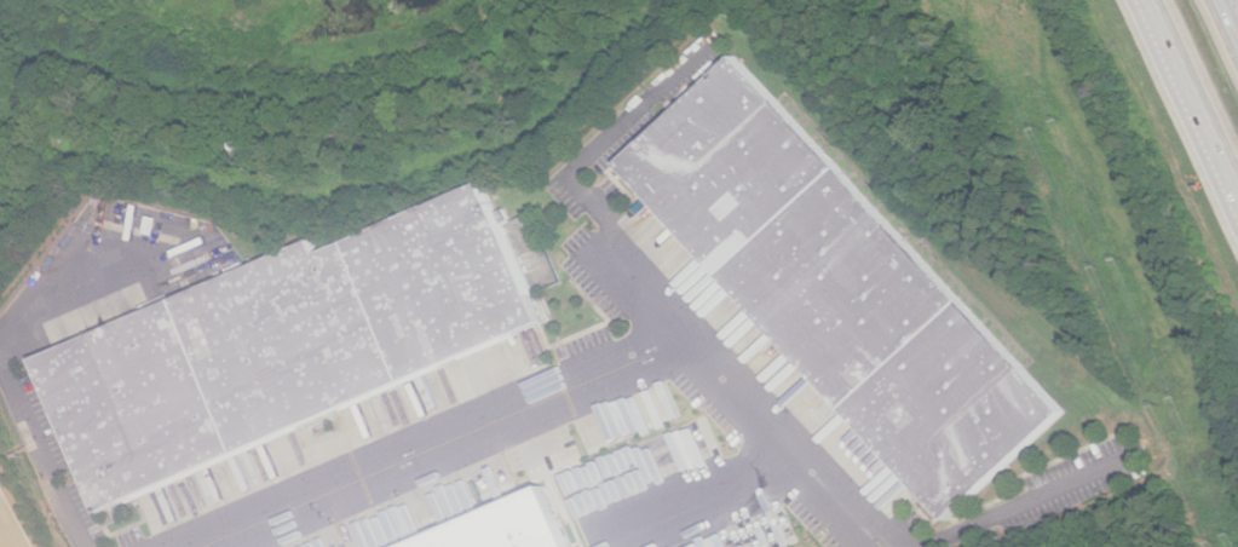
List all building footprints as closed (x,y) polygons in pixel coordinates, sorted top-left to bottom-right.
[(745,56),(1071,411),(956,517),(630,161),(745,56)] [(494,182),(327,253),(321,238),(42,357),(108,511),(553,321),(494,182)] [(397,546),(582,546),(555,482),(397,546)]
